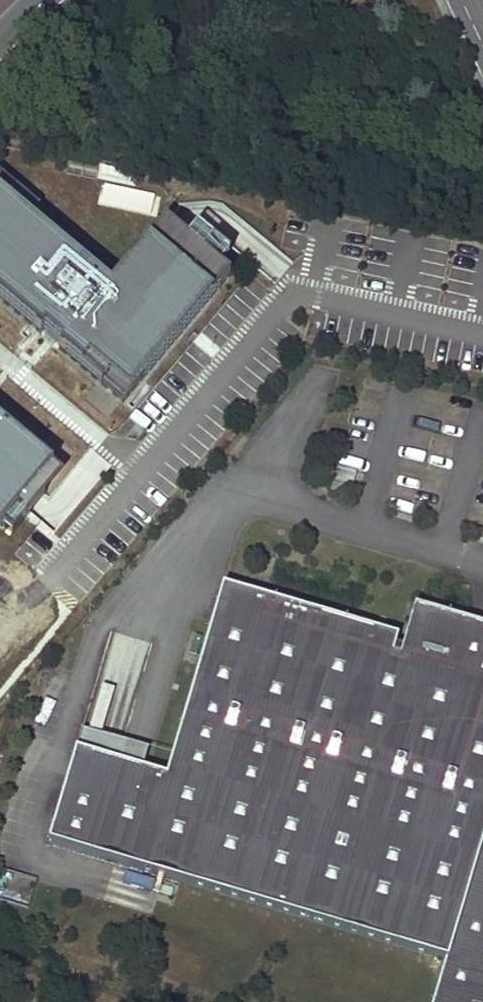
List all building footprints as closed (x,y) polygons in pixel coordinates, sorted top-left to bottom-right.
[(53,336),(125,396),(228,272),(195,245),(179,233),(167,222),(111,289),(0,196),(0,293),(53,336)] [(56,463),(0,414),(0,527),(56,463)] [(49,842),(446,959),(434,1001),(482,1001),(482,627),(414,607),(401,648),(394,646),(397,638),(222,587),(166,777),(142,771),(76,751),(49,842)] [(76,751),(142,771),(148,751),(122,743),(81,731),(76,751)] [(26,905),(33,881),(0,871),(0,897),(26,905)]
